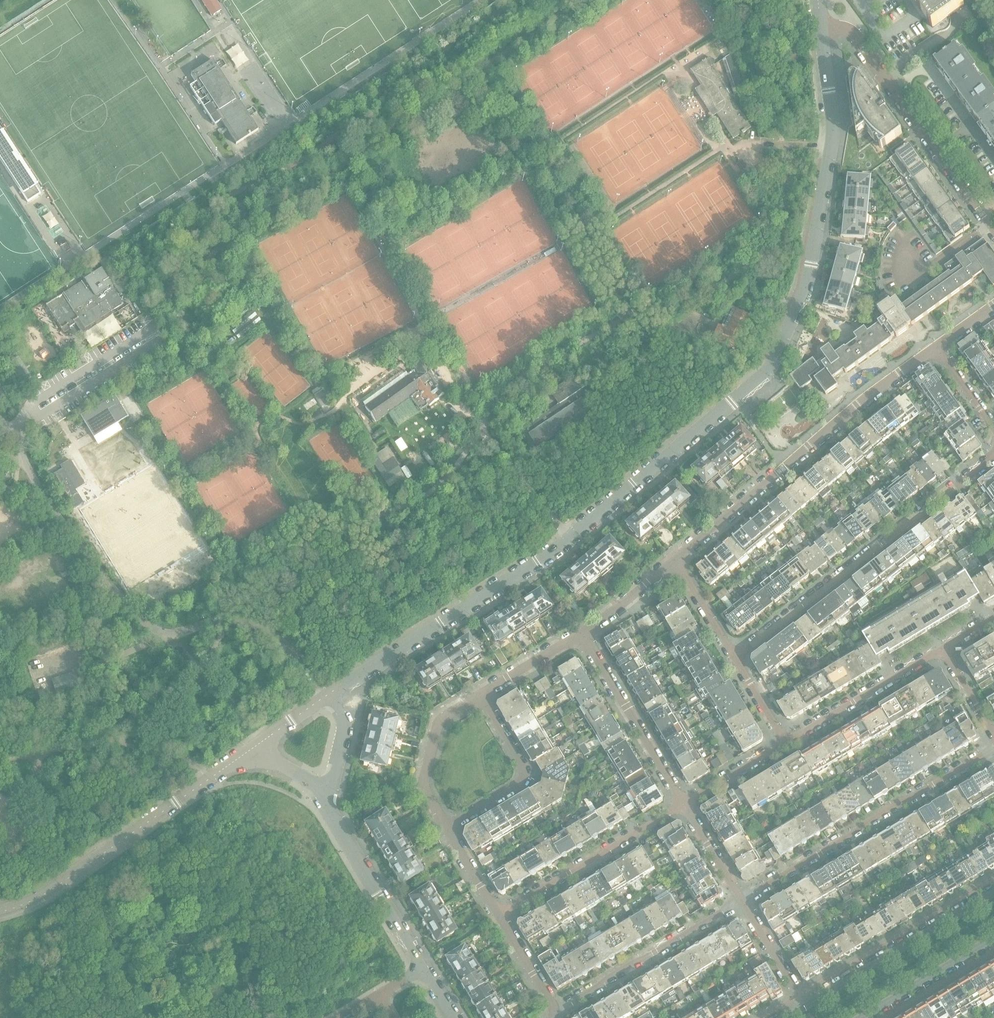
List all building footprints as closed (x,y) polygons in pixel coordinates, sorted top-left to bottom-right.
[(212,16),(222,10),(216,0),(201,0),(212,16)] [(960,0),(914,0),(922,12),(923,11),(926,16),(925,17),(933,28),(964,7),(960,0)] [(980,76),(970,61),(959,46),(956,48),(955,47),(953,48),(954,50),(937,62),(936,61),(935,62),(957,92),(980,76)] [(744,88),(732,53),(722,60),(734,95),(744,88)] [(730,98),(732,96),(713,67),(714,65),(709,58),(689,70),(692,74),(694,73),(705,89),(699,93),(711,111),(715,109),(734,138),(741,133),(742,134),(746,132),(745,130),(749,128),(739,112),(741,111),(737,106),(736,107),(730,98)] [(243,106),(213,61),(213,60),(191,75),(196,83),(190,87),(214,125),(221,121),(236,144),(258,130),(246,112),(253,107),(249,102),(243,106)] [(906,139),(887,113),(884,109),(883,110),(882,108),(885,106),(879,97),(876,99),(874,98),(880,94),(864,72),(858,77),(857,76),(856,75),(854,75),(852,76),(851,77),(850,78),(850,80),(850,82),(847,85),(851,114),(852,114),(856,111),(856,116),(855,118),(855,122),(853,124),(853,125),(853,126),(853,124),(848,127),(841,170),(856,171),(863,172),(871,173),(890,159),(889,159),(894,155),(890,150),(906,139)] [(991,90),(980,76),(957,92),(978,122),(993,110),(993,95),(991,90)] [(978,122),(993,144),(993,110),(978,122)] [(26,203),(38,195),(0,136),(0,164),(26,203)] [(894,166),(914,151),(910,144),(894,155),(889,159),(890,159),(894,166)] [(900,174),(920,159),(914,151),(894,166),(900,174)] [(906,183),(927,168),(920,159),(900,174),(906,183)] [(912,191),(932,176),(927,168),(906,183),(912,191)] [(748,175),(744,169),(739,173),(743,178),(748,175)] [(873,181),(871,181),(871,178),(862,178),(863,172),(856,171),(855,177),(852,177),(852,176),(853,176),(853,175),(847,175),(845,189),(870,191),(870,189),(872,189),(873,181)] [(918,199),(938,184),(932,176),(912,191),(918,199)] [(924,208),(944,192),(938,184),(918,199),(924,208)] [(871,201),(872,193),(869,193),(870,191),(845,189),(844,201),(868,203),(869,201),(871,201)] [(930,216),(950,201),(944,192),(924,208),(930,216)] [(870,213),(871,205),(868,205),(868,203),(844,201),(843,213),(867,215),(867,213),(870,213)] [(936,224),(956,209),(950,201),(930,216),(936,224)] [(902,213),(897,206),(893,208),(898,215),(902,213)] [(942,232),(962,217),(956,209),(936,224),(942,232)] [(869,225),(870,217),(867,217),(867,215),(843,213),(842,225),(866,227),(866,225),(869,225)] [(899,224),(906,219),(903,215),(896,220),(899,224)] [(961,234),(970,228),(962,217),(942,232),(951,245),(963,236),(961,234)] [(890,232),(897,226),(893,222),(887,229),(890,232)] [(868,237),(869,229),(866,229),(866,227),(842,225),(841,229),(841,237),(850,238),(849,244),(856,245),(857,239),(865,239),(865,237),(868,237)] [(566,247),(561,239),(556,243),(560,251),(566,247)] [(970,283),(974,281),(973,280),(977,277),(978,279),(979,278),(978,276),(983,272),(993,287),(993,286),(993,253),(988,245),(987,245),(983,239),(956,259),(956,258),(945,266),(949,273),(902,307),(896,299),(891,303),(888,298),(876,307),(885,319),(884,319),(889,325),(887,326),(895,337),(896,336),(896,338),(909,329),(908,327),(911,325),(912,326),(970,283)] [(854,251),(856,245),(849,244),(848,249),(839,246),(836,259),(859,265),(860,263),(862,264),(864,256),(862,255),(863,253),(854,251)] [(939,252),(933,244),(930,246),(936,255),(939,252)] [(118,295),(128,288),(108,257),(99,263),(103,269),(102,270),(101,269),(100,267),(93,272),(91,268),(81,275),(84,280),(46,305),(61,329),(68,325),(69,327),(75,324),(73,321),(78,318),(84,328),(95,322),(96,323),(101,320),(100,318),(123,304),(118,295)] [(861,268),(859,267),(859,265),(836,259),(832,270),(856,277),(856,275),(859,276),(861,268)] [(858,279),(855,279),(856,277),(832,270),(829,282),(853,288),(853,286),(856,287),(858,279)] [(855,291),(852,290),(853,288),(829,282),(826,293),(849,300),(850,298),(852,299),(855,291)] [(881,301),(888,296),(885,292),(878,297),(881,301)] [(849,310),(851,302),(849,302),(849,300),(826,293),(822,307),(827,308),(826,314),(836,317),(838,310),(846,312),(847,310),(849,310)] [(734,349),(744,327),(750,316),(730,307),(721,327),(718,325),(711,339),(734,349)] [(846,373),(892,340),(893,339),(892,339),(895,337),(887,326),(889,325),(884,319),(878,324),(879,325),(868,333),(865,328),(854,336),(857,340),(846,349),(845,347),(835,354),(830,346),(821,352),(824,357),(816,363),(813,358),(790,375),(796,383),(800,389),(815,379),(826,395),(838,386),(833,379),(834,378),(835,379),(839,376),(838,375),(844,371),(846,373)] [(989,325),(984,328),(989,335),(990,335),(991,337),(993,335),(993,332),(989,325)] [(964,357),(982,343),(979,339),(978,340),(974,335),(957,347),(964,357)] [(970,365),(987,353),(984,348),(985,347),(985,346),(989,343),(986,340),(982,343),(964,357),(970,365)] [(993,360),(993,359),(991,356),(990,357),(987,353),(970,365),(976,373),(993,360)] [(32,377),(20,359),(19,357),(8,364),(21,384),(32,377)] [(438,398),(445,393),(420,359),(412,365),(416,370),(409,375),(409,376),(365,408),(375,422),(418,391),(429,406),(439,399),(438,398)] [(993,373),(993,360),(976,373),(982,382),(993,373)] [(919,389),(938,375),(931,366),(913,380),(919,389)] [(993,386),(993,373),(982,382),(988,390),(993,386)] [(589,412),(581,400),(593,392),(588,385),(583,388),(574,375),(550,391),(559,404),(538,418),(538,417),(536,418),(537,419),(531,423),(536,430),(529,434),(537,447),(589,412)] [(926,396),(944,383),(938,375),(919,389),(922,392),(923,391),(926,396)] [(931,406),(950,392),(944,383),(926,396),(930,400),(925,404),(928,408),(931,406)] [(334,390),(330,384),(324,388),(328,394),(334,390)] [(911,395),(915,391),(913,389),(906,394),(904,391),(902,393),(904,395),(906,398),(911,395)] [(937,414),(956,401),(950,392),(931,406),(937,414)] [(129,417),(115,394),(80,415),(86,426),(88,426),(94,426),(100,426),(105,425),(111,423),(116,420),(118,423),(129,417)] [(307,411),(318,403),(312,394),(301,402),(294,407),(300,415),(307,410),(307,411)] [(919,415),(912,406),(908,400),(908,401),(906,398),(904,395),(895,402),(909,421),(919,415)] [(943,423),(962,409),(956,401),(937,414),(943,423)] [(909,421),(895,402),(887,408),(901,427),(909,421)] [(901,427),(887,408),(878,415),(892,435),(892,434),(901,427)] [(964,422),(969,418),(962,409),(943,423),(939,426),(942,430),(946,427),(949,432),(964,422)] [(892,435),(878,415),(867,423),(868,424),(869,424),(883,440),(884,441),(892,435)] [(951,443),(969,430),(967,428),(967,426),(964,422),(949,432),(945,435),(951,443)] [(869,424),(868,424),(865,427),(863,427),(860,429),(860,431),(859,432),(873,448),(883,440),(869,424)] [(921,436),(929,430),(926,427),(919,432),(921,436)] [(753,444),(739,428),(737,429),(736,429),(732,432),(732,434),(727,438),(741,456),(742,455),(741,454),(753,444)] [(957,452),(975,439),(973,436),(973,434),(971,432),(970,431),(969,430),(951,443),(957,452)] [(913,443),(921,437),(916,431),(908,437),(913,443)] [(873,448),(859,432),(856,435),(854,435),(851,437),(851,439),(864,456),(867,459),(876,451),(873,448)] [(744,459),(741,456),(727,438),(722,442),(721,442),(717,445),(717,446),(715,448),(729,466),(733,469),(744,459)] [(914,447),(923,440),(921,438),(912,445),(914,447)] [(864,456),(851,439),(847,443),(845,443),(842,445),(842,447),(855,464),(864,456)] [(964,461),(981,448),(979,444),(978,442),(977,440),(976,439),(975,439),(957,452),(964,461)] [(896,456),(904,450),(900,446),(892,452),(896,456)] [(855,464),(842,447),(837,451),(835,451),(831,454),(832,455),(846,471),(852,466),(855,470),(859,474),(862,472),(855,464)] [(729,466),(715,448),(713,450),(712,449),(708,452),(708,454),(703,458),(717,475),(728,465),(729,466)] [(912,459),(905,450),(903,452),(910,461),(912,459)] [(946,470),(939,462),(934,455),(932,453),(923,460),(937,477),(946,470)] [(943,459),(938,453),(934,455),(939,462),(943,459)] [(846,471),(832,455),(829,458),(828,457),(823,461),(822,462),(823,463),(837,479),(846,471)] [(398,466),(393,458),(383,464),(388,472),(398,466)] [(717,475),(703,458),(698,462),(697,462),(693,465),(693,467),(691,468),(705,485),(717,475)] [(950,467),(945,461),(943,458),(943,459),(939,462),(946,470),(950,467)] [(937,477),(923,460),(918,464),(914,460),(911,462),(914,467),(928,484),(937,477)] [(837,479),(823,463),(820,465),(819,464),(814,469),(813,470),(814,471),(828,486),(837,479)] [(928,484),(914,467),(905,474),(918,491),(928,484)] [(78,494),(63,469),(63,468),(53,474),(54,474),(69,499),(71,503),(70,504),(74,510),(84,504),(78,494)] [(828,486),(814,471),(811,473),(810,472),(805,476),(804,477),(805,478),(819,494),(828,486)] [(993,486),(993,471),(979,482),(986,492),(993,486)] [(918,491),(905,474),(899,478),(898,477),(895,476),(893,478),(896,481),(910,498),(918,491)] [(697,499),(680,478),(672,484),(670,484),(667,487),(667,489),(662,493),(676,510),(687,501),(690,505),(697,499)] [(819,494),(805,478),(802,481),(801,479),(796,484),(795,485),(796,486),(810,502),(819,494)] [(910,498),(896,481),(887,488),(900,505),(910,498)] [(810,502),(796,486),(793,488),(792,487),(787,491),(786,492),(787,493),(801,509),(810,502)] [(993,500),(993,486),(986,492),(992,501),(993,500)] [(900,505),(887,488),(881,492),(879,489),(875,492),(876,492),(875,492),(891,513),(900,505)] [(891,513),(875,492),(867,499),(883,519),(891,513)] [(676,510),(662,493),(657,497),(655,497),(652,500),(652,501),(650,503),(664,520),(676,510)] [(801,509),(787,493),(784,496),(783,494),(778,499),(777,500),(778,501),(792,516),(801,509)] [(976,504),(976,503),(969,494),(964,498),(971,507),(976,504)] [(977,514),(976,513),(971,507),(964,498),(963,497),(960,497),(957,499),(957,501),(953,505),(967,522),(977,514)] [(883,519),(867,499),(866,499),(858,506),(874,526),(883,519)] [(792,516),(778,501),(775,503),(774,502),(769,506),(768,507),(769,508),(783,524),(789,519),(795,527),(799,524),(792,516)] [(664,520),(650,503),(648,505),(646,504),(643,507),(642,509),(638,513),(653,531),(654,531),(653,530),(664,520)] [(967,522),(953,505),(950,504),(947,507),(947,510),(943,513),(957,530),(959,533),(963,530),(961,527),(967,522)] [(980,510),(976,504),(971,507),(976,513),(980,510)] [(874,526),(858,506),(855,508),(855,510),(856,512),(851,516),(864,533),(874,526)] [(783,524),(769,508),(766,511),(765,510),(760,514),(759,515),(760,516),(774,532),(783,524)] [(653,531),(638,513),(633,517),(631,517),(628,520),(627,522),(623,525),(627,530),(630,528),(640,541),(641,540),(643,541),(648,537),(647,535),(652,531),(653,532),(653,531)] [(957,530),(943,513),(940,513),(937,515),(937,518),(933,521),(945,540),(957,530)] [(774,532),(760,516),(757,518),(756,517),(751,521),(751,522),(750,522),(751,523),(765,539),(774,532)] [(864,533),(851,516),(845,520),(842,516),(839,519),(842,523),(855,540),(864,533)] [(987,519),(983,522),(989,531),(993,528),(993,524),(992,526),(987,519)] [(945,540),(933,521),(932,520),(922,528),(934,544),(939,541),(941,543),(945,540)] [(765,539),(751,523),(748,526),(747,525),(742,529),(741,530),(742,531),(756,547),(765,539)] [(855,540),(842,523),(832,530),(846,548),(855,540)] [(934,544),(922,528),(918,531),(917,531),(915,532),(914,534),(913,535),(926,551),(934,544)] [(846,548),(832,530),(824,537),(837,554),(846,548)] [(756,547),(742,531),(740,533),(738,532),(733,536),(734,537),(733,537),(733,538),(747,554),(756,547)] [(926,551),(913,535),(910,537),(908,537),(906,539),(906,541),(905,541),(917,558),(926,551)] [(623,554),(611,540),(609,537),(607,539),(605,539),(602,542),(601,544),(596,548),(611,564),(623,554)] [(837,554),(824,537),(815,544),(828,561),(837,554)] [(747,554),(733,538),(731,541),(730,540),(724,544),(725,544),(724,545),(725,546),(738,562),(747,554)] [(800,543),(795,538),(792,540),(796,546),(800,543)] [(917,558),(905,541),(901,544),(900,544),(898,546),(897,547),(896,548),(909,564),(917,558)] [(828,561),(815,544),(805,551),(819,569),(828,561)] [(738,562),(725,546),(722,548),(721,547),(715,552),(716,552),(715,552),(716,554),(729,569),(738,562)] [(972,552),(969,547),(963,551),(967,556),(972,552)] [(611,564),(596,548),(592,552),(590,552),(587,555),(586,556),(585,558),(599,574),(611,564)] [(909,564),(896,548),(893,551),(891,551),(889,552),(889,554),(888,555),(900,571),(909,564)] [(810,576),(797,558),(791,562),(790,560),(789,560),(780,550),(777,553),(788,565),(801,583),(810,576)] [(819,569),(805,551),(797,558),(810,576),(819,569)] [(729,569),(716,554),(713,556),(712,555),(707,559),(706,560),(707,561),(720,577),(729,569)] [(900,571),(888,555),(884,557),(883,557),(881,559),(880,560),(879,561),(892,577),(894,579),(901,573),(900,571)] [(762,564),(767,560),(765,557),(762,559),(762,558),(755,563),(758,567),(760,566),(762,564)] [(599,574),(585,558),(582,559),(581,559),(577,562),(577,564),(573,568),(587,584),(599,574)] [(720,577),(707,561),(704,564),(703,562),(698,567),(697,568),(701,572),(700,573),(703,576),(702,577),(704,579),(705,582),(708,583),(709,585),(710,585),(720,577)] [(892,577),(879,561),(876,564),(874,564),(872,565),(872,567),(871,568),(883,584),(888,580),(890,583),(894,580),(892,577)] [(801,583),(788,565),(779,572),(792,589),(801,583)] [(770,579),(764,571),(760,566),(758,567),(758,568),(760,570),(758,572),(762,577),(761,577),(765,582),(761,586),(774,603),(784,596),(770,579)] [(984,570),(981,566),(967,574),(980,596),(984,603),(993,598),(993,587),(984,570)] [(991,566),(984,570),(993,587),(993,570),(991,566)] [(587,584),(573,568),(567,572),(566,572),(562,575),(562,577),(560,578),(574,595),(587,584)] [(745,570),(743,568),(740,570),(746,577),(748,574),(745,570)] [(883,584),(871,568),(867,570),(866,570),(863,572),(863,574),(862,574),(874,591),(883,584)] [(889,654),(970,605),(969,603),(980,596),(967,574),(964,570),(946,581),(943,576),(939,579),(941,584),(861,632),(868,644),(877,658),(888,651),(889,654)] [(792,589),(779,572),(770,579),(784,596),(792,589)] [(874,591),(862,574),(859,577),(857,577),(855,579),(854,580),(853,581),(866,597),(874,591)] [(866,597),(853,581),(850,584),(848,584),(846,585),(846,587),(845,588),(858,604),(866,597)] [(614,592),(621,587),(617,583),(610,588),(614,592)] [(774,603),(761,586),(752,593),(766,610),(774,603)] [(551,608),(547,602),(554,598),(547,588),(541,592),(540,590),(537,591),(536,591),(532,593),(532,595),(526,598),(538,617),(539,617),(538,616),(551,608)] [(729,594),(730,593),(725,588),(724,589),(716,595),(721,601),(721,600),(726,597),(729,594)] [(858,604),(845,588),(837,594),(849,610),(858,604)] [(766,610),(752,593),(750,595),(743,600),(756,617),(766,610)] [(849,610),(837,594),(836,594),(828,601),(826,601),(824,603),(823,605),(836,622),(850,611),(849,610)] [(667,619),(686,608),(679,597),(660,609),(667,619)] [(734,607),(728,600),(726,597),(721,600),(729,611),(725,614),(730,622),(725,625),(730,632),(734,629),(736,631),(737,632),(738,631),(739,631),(747,624),(734,607)] [(538,617),(526,598),(521,602),(519,601),(516,604),(515,605),(513,607),(525,626),(527,628),(535,623),(534,622),(539,619),(538,617)] [(756,617),(743,600),(734,607),(747,624),(756,617)] [(836,622),(823,605),(822,606),(820,606),(818,607),(817,609),(809,616),(822,633),(836,622)] [(525,626),(513,607),(511,608),(509,608),(505,610),(505,612),(499,616),(512,635),(512,634),(512,633),(524,625),(524,626),(525,626)] [(674,631),(692,619),(686,608),(667,619),(674,631)] [(512,635),(499,616),(495,619),(493,619),(489,621),(489,623),(486,624),(498,642),(505,637),(507,639),(512,636),(512,635)] [(654,624),(649,616),(643,619),(649,629),(650,630),(654,627),(653,625),(654,624)] [(822,633),(809,616),(800,622),(799,622),(796,624),(796,626),(795,626),(809,644),(822,633)] [(649,629),(643,619),(638,622),(642,629),(644,632),(649,629)] [(675,645),(693,634),(693,635),(698,632),(695,628),(696,628),(696,626),(697,626),(692,619),(674,631),(678,637),(676,638),(673,643),(666,647),(668,649),(675,645)] [(809,644),(795,626),(794,627),(793,627),(790,629),(790,630),(781,637),(795,655),(809,644)] [(612,651),(630,640),(624,630),(606,641),(607,642),(605,645),(607,648),(610,647),(612,651)] [(700,645),(699,644),(699,643),(696,637),(694,638),(692,635),(693,635),(693,634),(675,645),(677,649),(679,649),(683,655),(699,646),(700,645)] [(480,654),(468,636),(466,637),(464,637),(460,639),(460,641),(454,645),(466,663),(480,654)] [(795,655),(781,637),(772,644),(771,644),(767,647),(781,665),(795,655)] [(617,660),(635,649),(630,640),(612,651),(611,654),(613,657),(615,657),(617,660)] [(497,647),(493,641),(489,644),(493,650),(497,647)] [(993,665),(993,652),(987,641),(978,647),(976,650),(974,651),(971,651),(963,656),(962,658),(974,677),(993,665)] [(881,665),(877,658),(868,644),(854,652),(855,654),(867,674),(881,665)] [(466,663),(454,645),(449,648),(448,648),(444,650),(443,652),(441,653),(453,671),(466,663)] [(706,656),(705,654),(706,654),(702,648),(701,649),(699,646),(683,655),(681,656),(684,660),(686,660),(689,665),(705,656),(706,656)] [(781,665),(767,647),(754,657),(753,661),(761,676),(774,668),(776,669),(781,665)] [(623,669),(641,658),(635,649),(617,660),(618,661),(616,663),(618,666),(621,666),(623,669)] [(453,671),(441,653),(439,654),(438,654),(434,657),(433,658),(428,661),(439,679),(453,671)] [(842,689),(861,677),(863,677),(865,676),(866,674),(867,674),(855,654),(825,672),(837,692),(838,691),(839,691),(842,690),(842,689)] [(712,666),(711,665),(712,665),(708,658),(707,659),(705,656),(689,665),(688,666),(690,671),(692,670),(695,676),(711,667),(712,666)] [(629,679),(647,668),(641,658),(623,669),(623,670),(622,672),(624,675),(627,675),(629,679)] [(582,669),(582,668),(580,665),(581,663),(580,660),(577,660),(576,659),(560,669),(563,674),(559,677),(562,681),(566,679),(582,669)] [(439,679),(428,661),(423,665),(421,665),(417,667),(417,669),(412,672),(415,676),(417,674),(426,688),(427,687),(428,689),(435,685),(434,683),(439,679)] [(718,677),(718,675),(714,669),(713,670),(711,667),(695,676),(694,677),(697,681),(698,680),(702,687),(704,685),(718,677)] [(634,688),(652,677),(647,668),(629,679),(628,682),(629,685),(632,685),(634,688)] [(571,687),(587,678),(585,675),(587,672),(585,669),(582,669),(566,679),(568,683),(566,685),(568,689),(571,687)] [(921,709),(951,691),(939,671),(915,686),(913,686),(911,687),(910,688),(909,689),(921,709)] [(79,686),(75,672),(52,680),(56,693),(79,686)] [(837,692),(825,672),(795,690),(797,694),(796,695),(805,711),(808,709),(809,709),(812,708),(812,706),(831,695),(833,695),(835,694),(836,692),(837,692)] [(777,688),(785,682),(789,680),(791,678),(787,673),(768,686),(771,692),(777,688)] [(640,697),(658,686),(661,684),(659,680),(656,674),(652,677),(634,688),(635,688),(633,691),(635,694),(638,694),(640,697)] [(725,687),(724,686),(721,680),(720,680),(718,677),(704,685),(710,696),(725,687)] [(993,683),(993,681),(992,677),(979,685),(982,690),(993,683)] [(549,689),(551,687),(545,678),(541,681),(547,690),(549,689)] [(577,697),(593,687),(591,684),(592,681),(591,678),(588,678),(587,678),(571,687),(574,693),(569,696),(572,700),(577,697)] [(471,685),(468,681),(462,685),(465,689),(471,685)] [(547,690),(541,681),(533,685),(539,695),(545,692),(549,698),(551,697),(547,690)] [(739,698),(738,696),(734,689),(734,688),(732,685),(731,685),(730,684),(725,687),(710,696),(719,710),(739,698)] [(645,706),(663,695),(658,686),(640,697),(640,698),(639,700),(641,703),(643,703),(645,706)] [(583,706),(599,697),(597,693),(598,691),(596,688),(593,688),(593,687),(577,697),(583,706)] [(780,692),(777,688),(771,692),(774,696),(780,692)] [(891,727),(921,709),(909,689),(907,689),(904,691),(904,692),(885,704),(883,704),(881,705),(880,706),(879,707),(891,727)] [(530,710),(527,704),(529,702),(523,692),(521,694),(519,691),(500,703),(499,705),(505,716),(509,723),(510,723),(530,710)] [(651,716),(669,705),(663,695),(645,706),(646,707),(644,709),(646,712),(649,712),(651,716)] [(805,711),(796,695),(787,700),(779,705),(787,718),(791,719),(799,714),(800,715),(803,713),(804,712),(805,711)] [(588,715),(604,705),(602,702),(604,700),(602,697),(599,697),(583,706),(588,715)] [(747,711),(747,710),(745,707),(744,707),(739,698),(719,710),(728,724),(747,712),(747,711)] [(975,730),(965,714),(959,703),(949,709),(955,720),(957,723),(969,743),(972,741),(974,742),(978,739),(978,737),(979,737),(975,730)] [(594,725),(610,715),(608,712),(609,709),(607,706),(605,706),(604,705),(588,715),(594,725)] [(656,725),(674,714),(669,705),(651,716),(650,719),(652,722),(654,722),(656,725)] [(944,713),(939,705),(935,707),(940,715),(944,713)] [(566,715),(561,707),(558,709),(563,718),(566,715)] [(891,727),(879,707),(875,710),(875,711),(874,711),(866,716),(864,716),(862,718),(861,719),(860,720),(872,739),(892,728),(891,727)] [(516,732),(536,721),(530,712),(531,711),(530,710),(510,723),(511,724),(512,726),(512,728),(513,730),(515,731),(516,731),(516,732)] [(756,726),(755,724),(751,717),(751,716),(749,713),(748,713),(747,712),(728,724),(736,738),(756,726)] [(396,727),(397,722),(396,721),(396,720),(381,716),(380,715),(376,713),(375,715),(373,714),(373,716),(371,716),(370,721),(371,723),(369,729),(392,735),(394,728),(396,727)] [(935,718),(931,713),(926,716),(929,721),(935,718)] [(662,734),(680,723),(674,714),(656,725),(657,726),(655,728),(657,731),(660,731),(662,734)] [(599,734),(615,724),(613,721),(615,719),(613,716),(610,716),(610,715),(594,725),(599,734)] [(944,724),(940,716),(936,718),(941,726),(944,724)] [(872,739),(860,720),(858,720),(855,721),(855,723),(846,728),(845,728),(840,731),(852,751),(872,739)] [(522,743),(542,731),(536,721),(516,732),(517,734),(518,736),(518,738),(519,740),(521,741),(522,741),(522,743)] [(668,744),(686,733),(680,723),(662,734),(662,735),(661,737),(663,740),(666,740),(668,744)] [(969,743),(957,723),(944,732),(955,751),(964,746),(966,747),(968,746),(968,743),(969,743)] [(602,745),(621,734),(619,730),(620,728),(619,725),(616,725),(615,724),(599,734),(604,743),(602,744),(602,745)] [(577,735),(571,726),(567,728),(572,736),(573,737),(577,735)] [(762,742),(763,738),(756,726),(736,738),(745,752),(762,742)] [(421,737),(423,729),(416,727),(414,735),(421,737)] [(392,751),(395,736),(392,735),(369,729),(368,736),(366,737),(365,742),(366,743),(366,745),(388,750),(392,751)] [(907,735),(904,730),(897,734),(900,739),(907,735)] [(528,753),(548,741),(542,731),(522,743),(523,743),(523,744),(524,746),(524,748),(525,751),(528,752),(528,753)] [(718,731),(712,734),(713,735),(716,740),(717,741),(718,743),(720,747),(725,744),(726,743),(718,731)] [(852,751),(840,731),(836,733),(835,735),(827,740),(826,740),(825,740),(822,741),(822,743),(821,743),(833,763),(852,751)] [(955,751),(944,732),(930,740),(941,760),(950,754),(952,755),(955,754),(955,752),(955,751)] [(673,752),(691,741),(686,733),(668,744),(667,747),(668,750),(671,749),(673,752)] [(610,753),(627,743),(625,740),(626,737),(624,734),(621,734),(602,745),(607,753),(610,752),(610,753)] [(579,746),(589,740),(587,735),(576,742),(579,746)] [(941,760),(930,740),(917,748),(928,767),(937,763),(939,763),(941,762),(941,760)] [(537,761),(554,751),(548,741),(528,753),(529,754),(530,756),(530,759),(531,761),(533,761),(534,761),(534,763),(537,761)] [(678,762),(697,751),(691,741),(673,752),(673,753),(672,756),(674,759),(677,759),(678,762)] [(720,747),(718,743),(717,741),(712,744),(715,750),(720,747)] [(905,751),(899,741),(895,743),(901,753),(905,751)] [(616,762),(632,752),(630,749),(631,746),(630,743),(627,744),(627,743),(610,753),(616,762)] [(833,763),(821,743),(820,744),(819,744),(816,745),(816,747),(807,752),(805,752),(801,754),(813,774),(813,775),(833,763)] [(734,759),(725,745),(725,744),(720,747),(722,750),(722,751),(729,761),(734,759)] [(387,758),(388,750),(366,745),(364,752),(362,753),(361,758),(362,759),(362,761),(363,761),(364,763),(368,764),(369,763),(373,764),(385,766),(387,765),(388,760),(387,758)] [(928,767),(917,748),(903,756),(915,776),(923,771),(925,771),(928,770),(928,768),(928,767)] [(544,772),(564,760),(557,749),(554,751),(537,761),(540,766),(540,768),(541,770),(543,771),(544,772)] [(915,776),(903,756),(891,763),(888,758),(890,757),(885,749),(882,751),(890,764),(902,783),(910,779),(912,779),(914,778),(914,776),(915,776)] [(684,771),(702,760),(697,751),(678,762),(679,763),(678,765),(679,768),(682,768),(684,771)] [(729,761),(722,751),(716,754),(718,758),(722,765),(729,761)] [(621,771),(637,761),(636,758),(637,756),(635,753),(632,753),(632,752),(616,762),(621,771)] [(813,774),(801,754),(800,755),(798,755),(796,756),(795,757),(787,762),(776,769),(775,769),(772,770),(772,772),(771,772),(782,792),(797,783),(805,796),(810,793),(802,780),(813,774)] [(718,758),(711,762),(715,769),(722,765),(718,758)] [(559,776),(570,770),(564,760),(544,772),(545,775),(544,779),(558,782),(559,776)] [(711,772),(703,761),(702,760),(684,771),(683,772),(682,772),(684,776),(683,778),(686,782),(688,782),(689,783),(691,784),(711,772)] [(644,771),(641,767),(643,765),(641,762),(638,762),(637,761),(621,771),(627,781),(644,771)] [(902,783),(890,764),(877,772),(888,792),(896,787),(898,787),(901,786),(901,784),(902,783)] [(633,790),(649,780),(647,777),(648,774),(646,771),(644,771),(627,781),(633,790)] [(782,792),(771,772),(770,773),(769,772),(766,774),(765,775),(746,787),(745,787),(742,788),(742,790),(741,790),(746,799),(750,805),(753,810),(782,792)] [(888,792),(877,772),(863,780),(875,800),(883,795),(885,795),(887,794),(888,792)] [(987,772),(986,772),(984,772),(982,773),(981,775),(973,780),(985,800),(993,794),(993,784),(987,772)] [(875,800),(863,780),(853,786),(845,773),(841,775),(850,788),(861,808),(869,803),(871,804),(874,802),(874,800),(875,800)] [(562,798),(557,788),(558,782),(544,779),(543,784),(541,785),(552,804),(562,798)] [(638,798),(654,789),(652,786),(654,784),(652,781),(649,781),(649,780),(633,790),(638,798)] [(985,800),(973,780),(972,781),(970,780),(968,781),(968,783),(960,788),(971,808),(985,800)] [(552,804),(541,785),(539,786),(537,786),(535,787),(534,789),(531,791),(530,791),(542,810),(552,804)] [(581,788),(578,803),(585,799),(589,798),(586,792),(582,786),(581,788)] [(861,808),(850,788),(839,795),(834,786),(831,788),(836,796),(847,816),(856,811),(858,812),(860,810),(861,808)] [(662,801),(663,799),(662,797),(663,796),(660,791),(658,791),(656,788),(654,789),(638,798),(635,800),(635,801),(624,808),(624,807),(629,817),(630,816),(627,812),(638,805),(643,813),(662,801)] [(971,808),(960,788),(959,789),(957,788),(955,789),(954,792),(946,796),(958,816),(971,808)] [(746,799),(741,790),(740,790),(736,792),(735,792),(734,791),(732,790),(731,791),(728,792),(734,802),(738,800),(740,803),(742,802),(746,799)] [(542,810),(530,791),(530,792),(529,792),(527,792),(525,793),(524,795),(522,796),(522,797),(521,797),(532,816),(542,810)] [(847,816),(836,796),(823,804),(834,824),(843,819),(845,820),(847,818),(847,816)] [(958,816),(946,796),(946,797),(944,796),(941,798),(941,800),(933,804),(945,824),(958,816)] [(532,816),(521,797),(520,798),(517,798),(515,799),(514,801),(512,802),(512,803),(511,803),(522,822),(532,816)] [(713,815),(726,807),(726,806),(727,805),(723,797),(721,797),(702,808),(701,811),(703,813),(705,814),(708,817),(712,814),(713,815)] [(608,829),(598,812),(597,812),(589,798),(585,800),(588,805),(587,806),(593,815),(588,818),(586,813),(580,817),(593,839),(593,838),(595,839),(597,838),(598,836),(608,829)] [(522,822),(511,803),(510,804),(508,803),(506,805),(505,807),(502,808),(501,809),(513,828),(522,822)] [(623,820),(616,808),(613,803),(598,812),(608,829),(610,830),(613,828),(613,826),(623,820)] [(834,824),(823,804),(809,813),(820,832),(829,827),(831,828),(834,826),(834,824)] [(945,824),(933,804),(932,805),(930,804),(928,806),(927,808),(919,813),(931,832),(945,824)] [(629,817),(624,807),(622,805),(616,808),(623,820),(629,817)] [(797,810),(794,805),(789,809),(792,814),(797,810)] [(713,827),(732,816),(731,815),(737,812),(735,808),(731,811),(730,809),(728,810),(726,807),(713,815),(712,814),(708,817),(707,819),(709,823),(711,823),(713,827)] [(513,828),(501,809),(500,810),(500,809),(498,809),(496,811),(495,813),(492,814),(491,815),(503,834),(513,828)] [(393,826),(384,811),(383,812),(381,811),(377,813),(377,815),(370,820),(365,823),(366,825),(366,826),(369,831),(370,832),(374,838),(394,826),(394,825),(393,826)] [(593,839),(580,817),(576,811),(572,814),(579,823),(567,831),(578,848),(580,848),(582,847),(582,845),(593,839)] [(931,832),(919,813),(917,812),(914,814),(914,816),(906,821),(917,840),(931,832)] [(551,825),(561,819),(557,813),(547,820),(551,825)] [(820,832),(809,813),(795,821),(807,841),(816,835),(818,836),(820,835),(820,832)] [(503,834),(491,815),(490,815),(488,815),(486,816),(485,818),(482,820),(483,820),(482,821),(493,840),(503,834)] [(719,836),(737,825),(737,824),(739,823),(736,818),(734,819),(732,816),(713,827),(712,829),(714,832),(717,832),(719,836)] [(493,840),(482,821),(481,819),(474,824),(472,826),(471,825),(467,828),(465,836),(474,851),(493,840)] [(917,840),(906,821),(905,821),(903,820),(901,822),(901,824),(892,829),(904,848),(909,856),(913,853),(908,846),(917,840)] [(807,841),(795,821),(782,829),(794,848),(802,843),(804,844),(807,843),(807,841)] [(679,833),(683,831),(682,828),(682,825),(681,823),(678,822),(660,833),(659,836),(663,843),(665,842),(679,834),(679,833)] [(578,848),(567,831),(563,823),(560,825),(564,832),(551,840),(562,857),(564,858),(567,856),(567,854),(578,848)] [(381,851),(403,838),(395,825),(394,826),(374,838),(377,843),(377,845),(379,848),(380,848),(381,851)] [(724,845),(744,833),(741,827),(740,828),(737,825),(719,836),(718,838),(720,841),(722,841),(724,845)] [(904,848),(892,829),(890,828),(887,830),(887,832),(879,837),(891,856),(904,848)] [(794,848),(782,829),(768,836),(775,847),(781,856),(789,851),(791,852),(793,851),(794,849),(794,848)] [(670,852),(689,840),(687,837),(688,835),(686,832),(684,832),(683,831),(679,833),(679,834),(665,842),(667,847),(666,848),(669,852),(670,852)] [(730,854),(748,843),(746,838),(747,837),(744,833),(724,845),(726,848),(725,850),(728,854),(730,854)] [(406,836),(403,838),(381,851),(384,855),(384,856),(386,859),(387,860),(388,861),(407,850),(412,846),(406,836)] [(891,856),(879,837),(878,837),(876,837),(874,838),(874,840),(865,845),(877,865),(891,856)] [(754,852),(751,848),(753,847),(756,845),(755,844),(758,842),(756,838),(748,843),(730,854),(732,858),(731,859),(733,863),(735,863),(754,852)] [(562,857),(551,840),(536,849),(546,867),(547,866),(549,867),(551,865),(551,863),(562,857)] [(676,861),(694,849),(692,846),(694,844),(691,841),(689,841),(689,840),(670,852),(673,856),(671,857),(674,862),(676,861)] [(987,843),(977,849),(989,869),(991,870),(993,868),(993,856),(987,843)] [(546,867),(536,849),(532,844),(527,847),(530,853),(520,859),(531,876),(532,875),(533,876),(536,875),(536,873),(546,867)] [(648,858),(654,854),(648,845),(643,848),(648,858)] [(877,865),(865,845),(863,845),(860,846),(860,848),(852,853),(864,872),(877,865)] [(518,854),(514,847),(509,850),(513,857),(518,854)] [(781,856),(775,847),(769,851),(771,855),(773,858),(774,860),(781,856)] [(652,863),(648,858),(643,848),(642,849),(640,848),(637,850),(637,852),(628,857),(639,875),(640,875),(644,881),(657,873),(652,863)] [(494,860),(499,857),(502,855),(499,850),(499,849),(480,861),(483,866),(494,860)] [(680,871),(700,859),(698,855),(699,854),(697,850),(695,850),(694,849),(676,861),(679,866),(677,866),(680,871)] [(989,869),(977,849),(966,855),(978,875),(979,875),(981,876),(984,874),(984,872),(989,869)] [(395,873),(414,861),(407,850),(388,861),(389,863),(389,865),(391,868),(392,868),(395,873)] [(745,869),(759,861),(757,857),(758,856),(755,851),(754,852),(735,863),(737,867),(736,869),(738,872),(741,872),(741,873),(746,870),(745,869)] [(864,872),(852,853),(851,853),(849,853),(847,854),(847,856),(839,861),(850,880),(864,872)] [(968,881),(956,861),(951,853),(949,855),(950,856),(951,861),(952,864),(946,868),(958,887),(959,887),(961,888),(963,887),(963,884),(968,881)] [(918,867),(927,861),(924,855),(914,861),(918,867)] [(978,875),(966,855),(956,861),(968,881),(969,881),(971,882),(974,880),(974,878),(978,875)] [(639,875),(628,857),(626,856),(624,858),(624,860),(615,865),(626,883),(639,875)] [(531,876),(520,859),(505,868),(516,885),(518,885),(520,884),(521,882),(531,876)] [(687,880),(706,868),(707,866),(705,863),(702,863),(700,859),(680,871),(683,876),(685,875),(687,880)] [(746,882),(765,870),(765,868),(761,860),(759,861),(745,869),(746,870),(741,873),(743,876),(742,878),(744,881),(746,882)] [(903,868),(897,860),(894,862),(899,870),(903,868)] [(401,884),(421,872),(414,861),(395,873),(397,877),(397,878),(399,882),(400,882),(401,884)] [(850,880),(839,861),(838,861),(836,861),(834,862),(833,864),(825,869),(837,889),(850,880)] [(912,868),(917,866),(914,861),(904,868),(907,872),(908,874),(914,870),(912,868)] [(626,883),(615,865),(613,864),(610,866),(610,868),(602,873),(613,891),(626,883)] [(516,885),(505,868),(504,866),(502,867),(503,869),(489,877),(500,894),(501,894),(503,894),(506,893),(506,891),(516,885)] [(693,889),(711,878),(711,877),(712,875),(710,872),(708,872),(706,868),(687,880),(686,881),(688,885),(690,884),(693,889)] [(958,887),(946,868),(935,874),(947,894),(948,893),(950,894),(953,893),(953,890),(958,887)] [(837,889),(825,869),(825,870),(823,869),(820,870),(820,872),(812,877),(824,897),(837,889)] [(613,891),(602,873),(601,873),(599,872),(597,874),(597,876),(588,881),(599,900),(613,891)] [(947,894),(935,874),(925,880),(937,900),(938,899),(940,901),(943,899),(943,896),(947,894)] [(824,897),(812,877),(811,878),(809,877),(807,878),(806,880),(798,885),(810,905),(818,900),(821,905),(827,902),(825,899),(824,897)] [(937,900),(925,880),(923,877),(918,880),(920,883),(915,886),(927,906),(928,905),(930,907),(933,905),(933,903),(937,900)] [(713,890),(717,887),(717,886),(718,884),(716,881),(713,881),(711,878),(693,889),(691,890),(694,895),(696,894),(698,898),(712,890),(713,890)] [(599,900),(588,881),(586,880),(584,882),(583,884),(575,889),(586,908),(599,900)] [(435,897),(428,885),(414,894),(409,897),(410,899),(410,900),(412,903),(413,904),(416,908),(435,897)] [(810,905),(798,885),(798,886),(796,885),(793,887),(793,889),(785,893),(796,913),(810,905)] [(927,906),(915,886),(905,893),(916,912),(917,912),(920,913),(922,911),(922,909),(927,906)] [(704,907),(722,896),(723,893),(722,891),(719,890),(717,887),(713,890),(712,890),(698,898),(697,899),(701,907),(704,907)] [(873,892),(870,887),(864,891),(867,896),(873,892)] [(586,908),(575,889),(574,889),(572,889),(570,890),(570,892),(561,897),(572,916),(573,916),(578,925),(581,923),(579,919),(576,918),(575,914),(586,908)] [(796,913),(785,893),(784,894),(782,893),(780,895),(780,897),(771,902),(783,921),(796,913)] [(916,912),(905,893),(894,899),(906,918),(907,918),(909,919),(912,917),(912,915),(916,912)] [(683,915),(677,906),(672,896),(657,905),(669,924),(677,918),(679,919),(682,918),(682,916),(683,915)] [(423,920),(442,908),(435,897),(416,908),(418,912),(418,914),(420,917),(422,918),(423,920)] [(572,916),(561,897),(559,897),(557,898),(556,900),(547,905),(559,924),(560,924),(565,932),(568,931),(566,927),(563,925),(561,923),(572,916)] [(906,918),(894,899),(884,905),(896,925),(897,924),(899,925),(902,924),(902,921),(906,918)] [(689,912),(685,906),(683,902),(677,906),(683,915),(689,912)] [(785,925),(783,921),(771,902),(769,903),(767,903),(762,906),(761,906),(761,908),(760,909),(764,915),(774,931),(785,925)] [(559,924),(547,905),(546,905),(543,906),(543,908),(534,913),(545,930),(546,932),(559,924)] [(669,924),(657,905),(644,912),(655,932),(664,927),(666,927),(668,926),(668,924),(669,924)] [(896,925),(884,905),(874,911),(886,931),(887,930),(889,931),(892,930),(891,927),(896,925)] [(429,931),(450,918),(449,918),(450,917),(448,913),(446,914),(442,908),(423,920),(424,921),(424,923),(425,926),(427,926),(429,931)] [(886,931),(874,911),(864,917),(875,937),(876,936),(879,938),(881,936),(881,933),(886,931)] [(655,932),(644,912),(631,921),(642,940),(650,935),(652,935),(655,934),(655,932)] [(545,930),(534,913),(534,914),(532,913),(529,914),(529,916),(524,920),(523,920),(522,919),(519,921),(519,923),(517,924),(527,941),(545,930)] [(810,922),(807,916),(801,920),(805,925),(810,922)] [(875,937),(864,917),(853,923),(865,943),(866,942),(868,944),(871,942),(871,940),(875,937)] [(455,931),(449,920),(450,919),(450,918),(429,931),(432,935),(432,936),(434,940),(435,940),(436,942),(455,931)] [(608,930),(601,919),(596,923),(602,933),(608,930)] [(753,944),(743,928),(744,927),(740,921),(739,921),(737,921),(737,920),(731,924),(731,926),(728,927),(740,947),(742,951),(753,944)] [(642,940),(631,921),(617,929),(629,948),(637,943),(639,943),(641,942),(642,940)] [(865,943),(853,923),(843,930),(855,949),(856,948),(858,950),(861,948),(861,946),(865,943)] [(740,947),(728,927),(727,928),(726,927),(723,929),(723,931),(714,936),(726,956),(740,947)] [(629,948),(617,929),(604,937),(615,956),(624,951),(625,951),(628,950),(628,948),(629,948)] [(855,949),(843,930),(833,936),(845,955),(846,955),(848,956),(850,954),(850,952),(855,949)] [(798,932),(792,935),(796,942),(802,939),(798,932)] [(791,934),(783,939),(780,941),(780,942),(784,948),(795,942),(791,934)] [(726,956),(714,936),(712,935),(710,937),(709,939),(701,944),(713,964),(726,956)] [(845,955),(833,936),(822,942),(834,961),(835,961),(837,962),(840,961),(840,958),(845,955)] [(615,956),(604,937),(590,945),(602,964),(610,959),(612,960),(614,958),(615,956)] [(561,943),(557,938),(552,941),(555,946),(561,943)] [(834,961),(822,942),(812,948),(824,967),(825,967),(827,968),(830,967),(830,964),(834,961)] [(567,948),(563,943),(556,947),(559,953),(567,948)] [(713,964),(701,944),(699,943),(696,945),(696,947),(688,952),(699,972),(705,982),(707,981),(701,971),(713,964)] [(602,964),(590,945),(577,953),(588,972),(597,967),(599,968),(601,966),(601,964),(602,964)] [(472,960),(464,947),(446,957),(447,959),(446,961),(449,965),(450,965),(454,971),(472,960)] [(824,967),(812,948),(802,955),(814,974),(815,973),(817,975),(820,973),(820,970),(824,967)] [(551,950),(547,952),(538,958),(557,990),(574,980),(564,963),(560,965),(551,950)] [(699,972),(688,952),(687,952),(685,951),(683,953),(683,955),(674,960),(686,980),(699,972)] [(588,972),(577,953),(563,961),(564,963),(574,980),(575,980),(583,975),(585,976),(587,974),(588,972)] [(759,955),(749,961),(752,967),(754,965),(756,967),(764,962),(759,955)] [(814,974),(802,955),(792,961),(803,980),(804,979),(807,981),(809,979),(809,977),(814,974)] [(484,965),(477,970),(472,960),(454,971),(456,975),(456,976),(458,980),(460,981),(461,983),(479,972),(486,968),(484,965)] [(686,980),(674,960),(672,960),(669,961),(669,963),(661,968),(673,988),(686,980)] [(990,966),(988,967),(987,965),(982,969),(983,972),(981,973),(980,972),(979,972),(979,973),(993,996),(993,973),(990,966)] [(783,993),(767,966),(755,972),(757,974),(770,996),(772,999),(777,996),(778,998),(783,995),(782,993),(783,993)] [(673,988),(661,968),(660,968),(658,968),(656,969),(656,971),(647,976),(659,996),(673,988)] [(486,984),(479,973),(479,972),(461,983),(462,985),(462,986),(464,990),(465,990),(468,995),(486,984)] [(993,996),(979,973),(978,973),(977,972),(971,975),(973,978),(970,980),(969,978),(969,979),(982,1001),(983,1002),(993,996)] [(770,996),(757,974),(747,980),(760,1002),(761,1001),(762,1002),(767,1000),(766,998),(770,996)] [(659,996),(647,976),(645,976),(643,977),(642,979),(634,984),(646,1004),(659,996)] [(982,1001),(969,979),(968,980),(967,978),(961,981),(963,984),(960,986),(959,984),(958,985),(972,1007),(973,1009),(978,1005),(977,1004),(982,1001)] [(760,1002),(747,980),(736,987),(749,1009),(751,1008),(752,1009),(756,1006),(756,1005),(760,1002)] [(646,1004),(634,984),(633,985),(633,983),(629,985),(629,987),(620,992),(632,1012),(646,1004)] [(493,996),(486,984),(468,995),(471,999),(470,1001),(473,1005),(474,1005),(475,1007),(493,996)] [(972,1007),(958,985),(957,986),(956,984),(951,988),(952,990),(949,992),(948,991),(962,1013),(962,1015),(968,1012),(967,1010),(972,1007)] [(749,1009),(736,987),(725,993),(738,1015),(740,1014),(741,1015),(746,1012),(745,1011),(749,1009)] [(948,991),(947,992),(946,990),(940,994),(942,997),(939,998),(938,996),(937,997),(950,1017),(957,1017),(958,1017),(957,1016),(962,1013),(948,991)] [(620,992),(620,993),(618,992),(616,993),(615,995),(607,1000),(618,1017),(623,1017),(632,1012),(620,992)] [(725,993),(715,1000),(726,1017),(735,1017),(734,1017),(738,1015),(725,993)] [(502,1008),(503,1007),(500,1003),(498,1004),(493,996),(475,1007),(476,1009),(476,1010),(478,1014),(480,1015),(482,1017),(485,1017),(502,1008)] [(937,997),(937,998),(935,997),(931,999),(931,1001),(930,1002),(928,1004),(927,1003),(926,1003),(926,1004),(935,1017),(950,1017),(937,997)] [(607,1000),(607,1001),(605,1000),(602,1001),(602,1003),(593,1009),(599,1017),(618,1017),(607,1000)] [(715,1000),(704,1006),(711,1017),(726,1017),(715,1000)] [(926,1004),(924,1003),(920,1006),(920,1008),(919,1008),(920,1009),(917,1011),(916,1009),(915,1010),(916,1010),(920,1017),(935,1017),(926,1004)] [(704,1006),(693,1012),(697,1017),(711,1017),(704,1006)] [(506,1012),(504,1013),(501,1009),(502,1008),(485,1017),(509,1017),(506,1012)] [(593,1009),(591,1008),(589,1009),(588,1012),(580,1016),(581,1017),(599,1017),(593,1009)] [(916,1010),(915,1011),(913,1010),(909,1012),(909,1014),(908,1015),(909,1016),(906,1017),(905,1016),(904,1016),(905,1017),(920,1017),(916,1010)]
